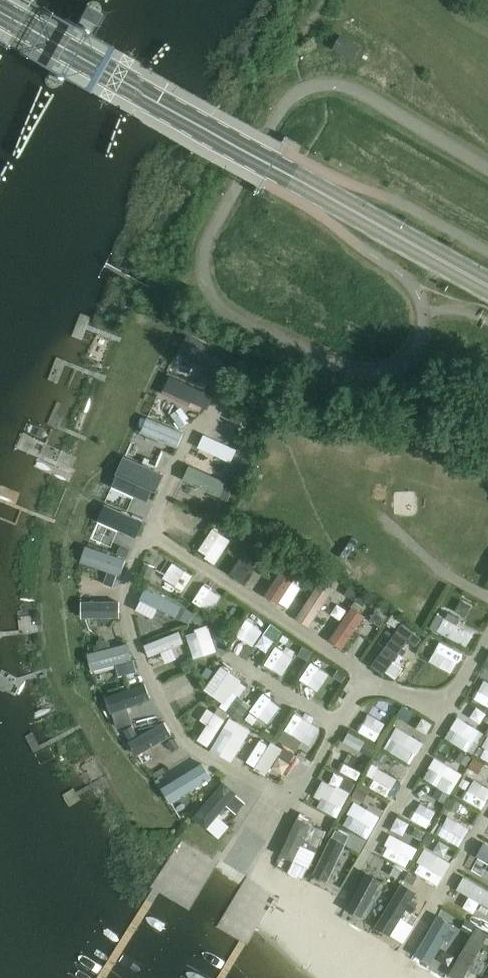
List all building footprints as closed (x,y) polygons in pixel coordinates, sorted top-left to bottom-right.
[(1,28),(0,30),(0,49),(1,49),(3,49),(5,48),(7,46),(33,0),(17,0),(1,28)] [(58,54),(46,75),(45,79),(45,81),(45,83),(47,86),(50,87),(52,88),(55,87),(58,86),(59,84),(101,11),(101,9),(101,6),(100,4),(98,2),(96,0),(94,0),(93,0),(91,0),(88,1),(86,3),(58,54)] [(354,58),(360,47),(340,35),(334,47),(354,58)] [(245,359),(226,349),(189,331),(180,348),(228,372),(228,371),(237,376),(245,359)] [(191,401),(202,406),(208,408),(214,394),(170,374),(164,388),(191,401)] [(183,431),(147,416),(141,431),(177,446),(183,431)] [(198,446),(234,463),(239,450),(204,433),(198,446)] [(124,456),(111,485),(148,502),(153,490),(156,491),(158,487),(164,473),(124,456)] [(228,499),(234,486),(226,482),(189,465),(183,479),(220,496),(220,495),(228,499)] [(143,520),(105,503),(97,520),(136,537),(143,520)] [(463,517),(463,528),(479,527),(478,516),(463,517)] [(261,529),(256,536),(262,541),(268,535),(261,529)] [(243,581),(265,547),(253,539),(230,572),(243,581)] [(85,544),(80,561),(107,570),(103,582),(113,586),(117,573),(120,574),(125,558),(85,544)] [(190,584),(201,569),(182,555),(171,570),(190,584)] [(311,556),(303,567),(313,574),(321,563),(311,556)] [(278,603),(300,569),(290,562),(287,560),(283,565),(265,594),(278,603)] [(143,567),(140,575),(150,579),(153,571),(143,567)] [(198,591),(210,602),(225,587),(213,576),(198,591)] [(296,617),(310,625),(325,602),(329,595),(333,590),(319,581),(296,617)] [(350,586),(345,594),(353,599),(358,591),(350,586)] [(146,587),(140,598),(183,620),(189,609),(146,587)] [(361,594),(356,601),(363,606),(368,599),(361,594)] [(119,600),(83,600),(84,616),(101,616),(102,619),(104,622),(109,622),(111,619),(111,616),(120,616),(119,600)] [(329,639),(342,648),(364,615),(351,606),(329,639)] [(198,610),(192,619),(202,625),(207,616),(198,610)] [(436,630),(466,645),(473,632),(457,624),(460,617),(448,611),(445,617),(436,612),(432,620),(429,626),(436,630)] [(393,615),(388,621),(396,627),(401,620),(393,615)] [(383,674),(408,639),(416,645),(422,638),(401,623),(397,629),(371,665),(383,674)] [(271,624),(265,633),(275,641),(282,631),(271,624)] [(179,630),(144,644),(149,656),(183,642),(179,630)] [(87,652),(92,670),(132,659),(128,642),(111,646),(100,649),(87,652)] [(303,646),(298,654),(308,660),(313,652),(303,646)] [(320,652),(312,667),(333,676),(340,661),(320,652)] [(441,652),(430,673),(455,686),(466,666),(441,652)] [(182,661),(186,670),(195,666),(191,657),(182,661)] [(239,700),(256,677),(230,657),(212,679),(239,700)] [(208,666),(203,674),(208,678),(213,670),(208,666)] [(183,685),(199,679),(195,669),(179,675),(183,685)] [(339,669),(335,676),(343,681),(347,675),(339,669)] [(151,698),(145,682),(105,696),(111,712),(151,698)] [(269,704),(274,706),(280,693),(265,686),(253,714),(263,718),(269,704)] [(234,700),(227,709),(241,719),(248,710),(234,700)] [(292,722),(313,734),(324,714),(304,702),(292,722)] [(404,720),(410,710),(403,706),(396,716),(404,720)] [(429,709),(424,721),(435,726),(441,714),(429,709)] [(453,732),(477,743),(487,722),(487,721),(464,709),(453,732)] [(214,713),(198,739),(208,746),(224,720),(214,713)] [(419,756),(432,734),(406,719),(393,741),(419,756)] [(172,734),(163,720),(128,741),(137,754),(172,734)] [(370,742),(374,730),(355,725),(352,736),(370,742)] [(284,730),(279,740),(289,746),(295,737),(284,730)] [(369,743),(363,752),(371,756),(376,747),(369,743)] [(392,759),(408,766),(413,754),(396,748),(392,759)] [(381,750),(375,759),(384,764),(389,755),(381,750)] [(462,751),(457,759),(466,765),(471,757),(462,751)] [(475,758),(469,767),(479,773),(485,763),(475,758)] [(390,762),(379,779),(397,791),(408,773),(390,762)] [(203,763),(162,788),(170,802),(211,777),(203,763)] [(346,777),(340,786),(351,792),(356,783),(346,777)] [(192,816),(206,828),(231,799),(241,807),(247,800),(237,792),(223,780),(192,816)] [(355,795),(363,799),(368,790),(360,785),(355,795)] [(438,788),(434,796),(445,802),(449,794),(438,788)] [(453,798),(448,808),(456,812),(461,802),(453,798)] [(365,799),(355,819),(373,829),(383,809),(365,799)] [(283,846),(280,854),(293,860),(303,839),(310,842),(314,832),(308,829),(313,817),(300,811),(298,817),(297,816),(283,846)] [(416,827),(412,834),(422,839),(426,832),(416,827)] [(313,873),(327,880),(345,843),(344,842),(348,834),(336,828),(332,836),(331,835),(313,873)] [(429,832),(423,842),(430,845),(435,836),(429,832)] [(419,864),(444,879),(458,856),(433,840),(419,864)] [(477,855),(487,861),(487,844),(484,842),(477,855)] [(395,867),(391,873),(398,877),(402,870),(395,867)] [(410,872),(406,879),(414,884),(418,877),(410,872)] [(379,879),(369,873),(349,903),(359,909),(379,879)] [(464,876),(456,888),(482,903),(479,908),(486,913),(487,909),(487,890),(464,876)] [(418,900),(413,897),(416,891),(401,882),(375,926),(390,935),(391,933),(401,916),(406,909),(411,912),(418,900)] [(405,943),(420,919),(407,910),(391,935),(405,943)] [(449,925),(438,919),(417,954),(427,961),(440,939),(446,942),(451,933),(446,930),(449,925)] [(466,920),(461,928),(470,933),(475,926),(466,920)] [(457,977),(463,977),(487,934),(475,927),(449,973),(457,977)] [(480,949),(474,961),(487,968),(487,953),(480,949)]
